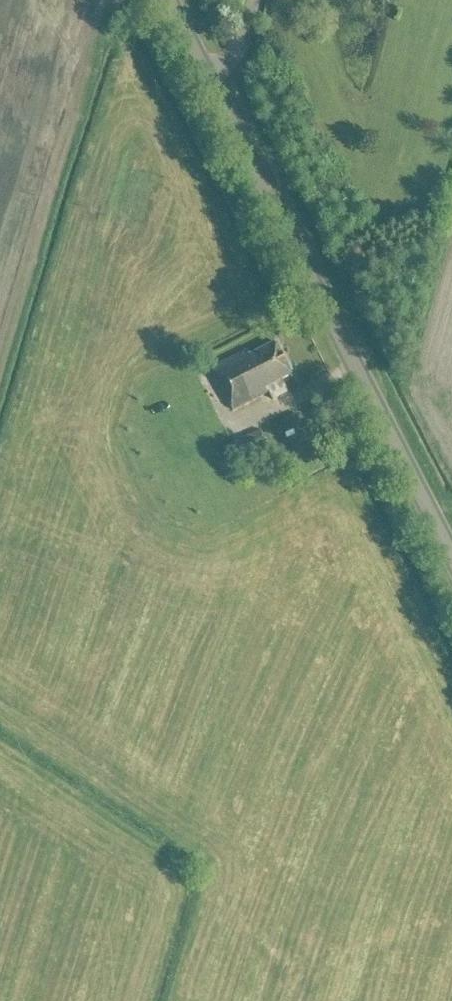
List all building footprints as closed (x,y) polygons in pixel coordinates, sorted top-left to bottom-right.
[(291,378),(275,346),(250,358),(247,353),(211,372),(232,414),(268,396),(272,403),(288,395),(281,383),(291,378)] [(244,464),(269,453),(260,433),(235,444),(244,464)]
